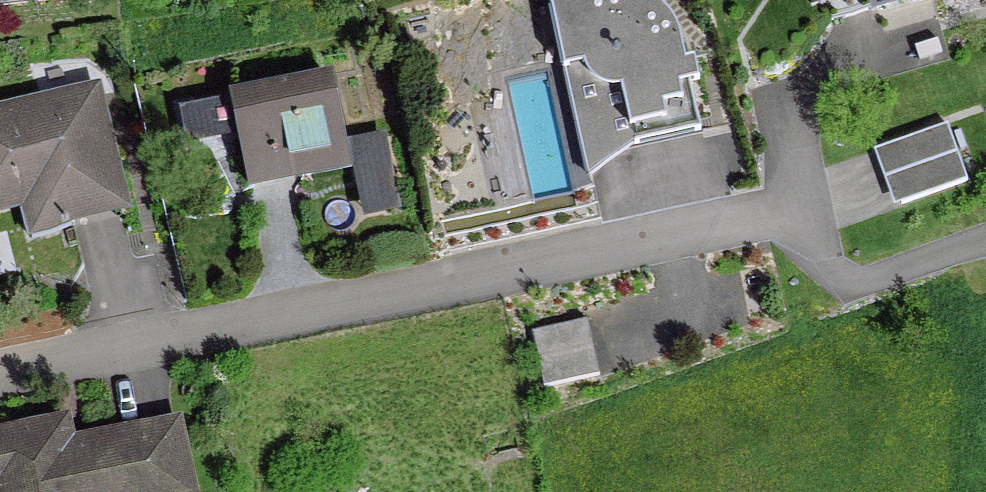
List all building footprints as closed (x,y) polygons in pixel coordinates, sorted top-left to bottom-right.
[(586,179),(630,148),(694,134),(684,88),(693,86),(689,66),(679,68),(673,40),(666,25),(653,10),(638,0),(580,0),(547,7),(584,180),(586,179)] [(870,10),(903,0),(867,0),(870,10)] [(185,143),(234,133),(242,172),(274,166),(275,170),(295,166),(297,179),(342,170),(324,81),(228,101),(228,102),(190,110),(178,113),(185,143)] [(0,117),(0,205),(55,192),(62,221),(115,208),(88,96),(0,117)] [(943,127),(877,151),(897,207),(963,183),(943,127)] [(396,215),(379,141),(350,148),(367,222),(396,215)] [(583,322),(527,334),(539,389),(594,378),(583,322)] [(0,439),(0,491),(182,491),(170,433),(139,439),(139,436),(63,451),(58,428),(0,439)] [(509,429),(477,438),(483,459),(514,451),(509,429)]
